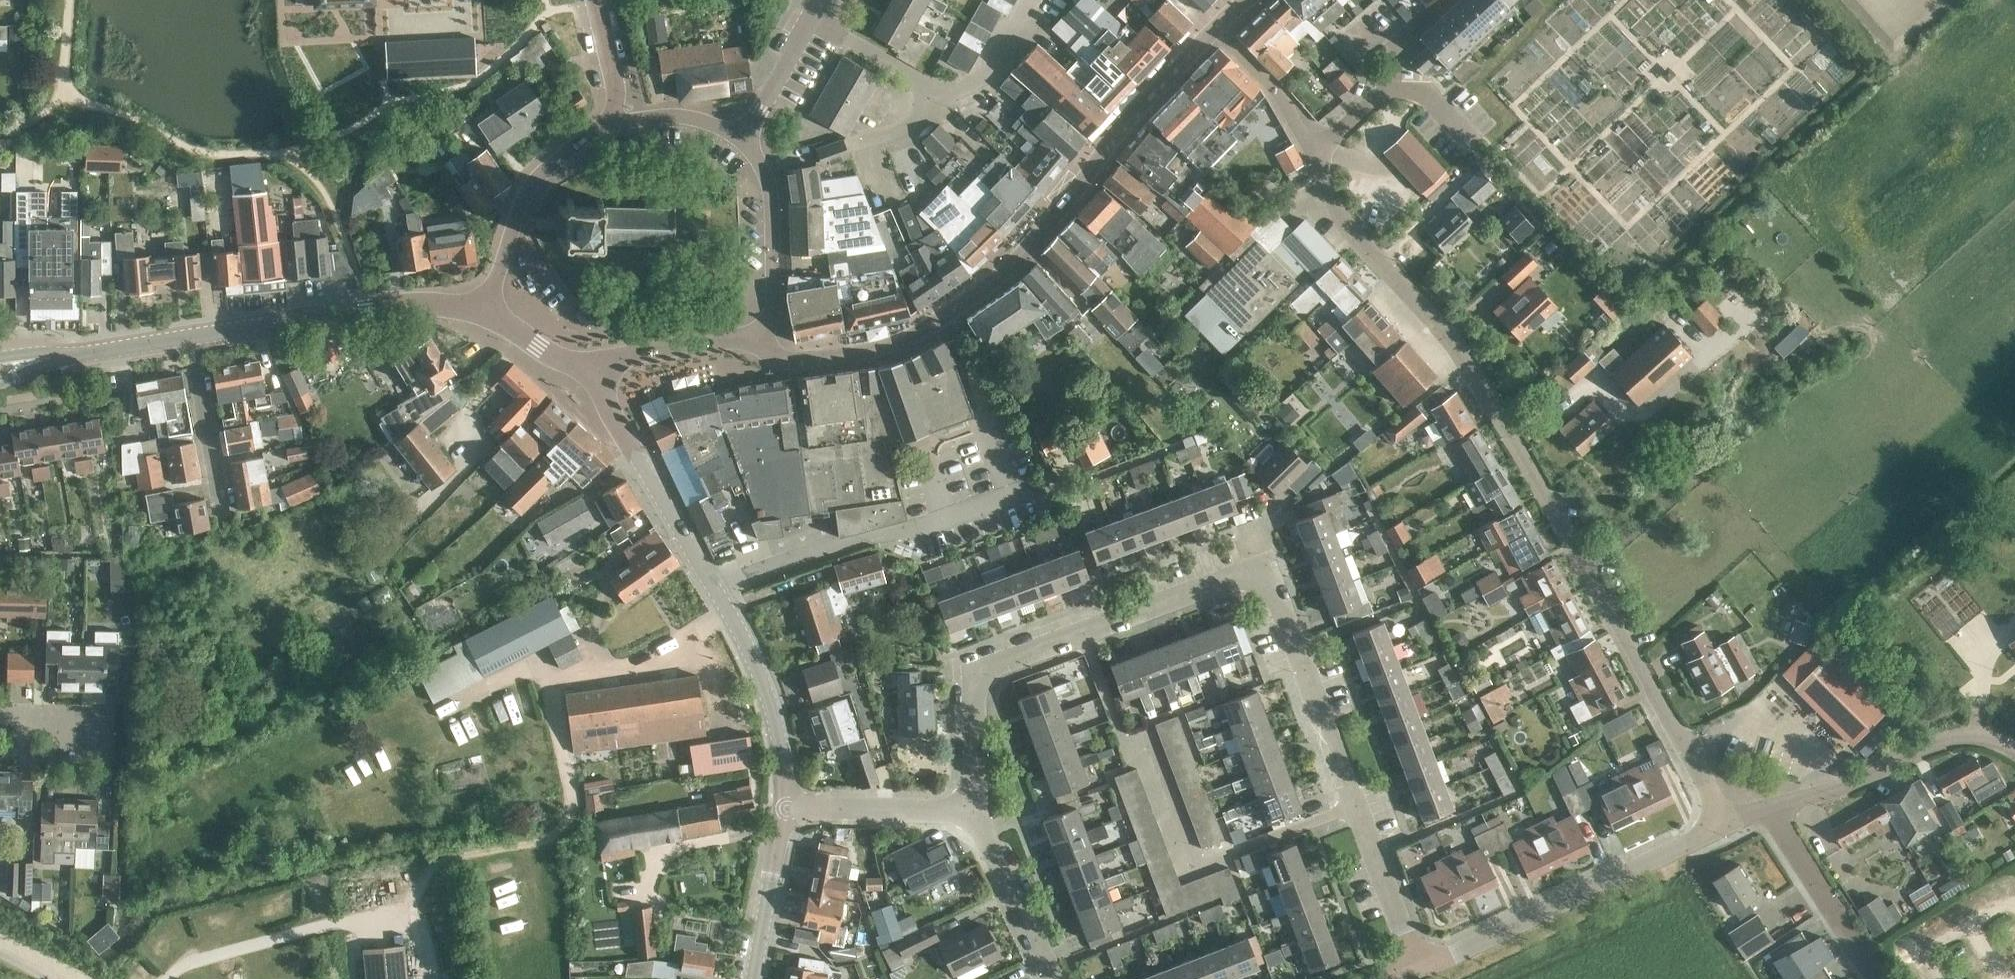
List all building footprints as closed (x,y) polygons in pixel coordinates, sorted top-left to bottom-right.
[(888,7),(915,22),(926,3),(941,12),(946,4),(938,0),(892,0),(888,7)] [(981,0),(975,11),(996,23),(1002,12),(987,3),(981,0)] [(987,3),(1002,12),(1007,15),(1013,5),(1004,0),(988,0),(987,3)] [(1120,32),(1109,22),(1113,18),(1093,0),(1078,0),(1063,16),(1063,17),(1135,83),(1136,83),(1153,66),(1118,34),(1120,32)] [(1167,0),(1128,0),(1147,17),(1174,42),(1192,23),(1167,0)] [(1202,11),(1212,0),(1190,0),(1202,11)] [(1264,9),(1286,29),(1290,34),(1300,24),(1315,41),(1323,35),(1320,31),(1307,15),(1302,19),(1285,0),(1274,0),(1264,9)] [(1320,31),(1345,9),(1337,0),(1285,0),(1302,19),(1307,15),(1320,31)] [(1514,0),(1460,0),(1451,8),(1449,7),(1448,8),(1449,9),(1440,18),(1439,16),(1438,17),(1439,19),(1430,27),(1429,26),(1427,27),(1429,29),(1419,38),(1426,47),(1410,62),(1422,74),(1424,73),(1441,72),(1510,9),(1508,6),(1514,0)] [(1361,10),(1356,4),(1351,9),(1356,15),(1361,10)] [(1395,9),(1406,21),(1412,16),(1402,4),(1395,9)] [(915,22),(888,7),(873,33),(900,49),(911,30),(920,35),(918,38),(929,44),(935,33),(915,22)] [(1286,29),(1264,9),(1236,37),(1276,77),(1291,62),(1277,49),(1287,38),(1282,32),(1286,29)] [(975,11),(969,21),(990,33),(996,23),(975,11)] [(1110,111),(1123,96),(1135,83),(1063,17),(1063,16),(1062,15),(1051,28),(1080,55),(1066,71),(1110,111)] [(990,33),(969,21),(963,31),(985,43),(990,33)] [(1118,34),(1153,66),(1169,48),(1144,25),(1136,34),(1126,25),(1120,32),(1118,34)] [(979,53),(985,43),(963,31),(958,41),(979,53)] [(1356,70),(1360,66),(1333,35),(1328,40),(1356,70)] [(471,37),(386,42),(388,78),(474,73),(471,37)] [(979,53),(958,41),(946,61),(968,73),(979,53)] [(677,79),(680,100),(752,88),(745,46),(722,49),(721,43),(658,53),(662,81),(677,79)] [(1110,111),(1066,71),(1037,44),(1010,74),(1024,85),(1024,84),(1047,105),(1051,108),(1085,140),(1094,128),(1110,111)] [(1192,75),(1148,119),(1149,120),(1178,148),(1202,171),(1235,138),(1227,130),(1261,95),(1255,84),(1217,49),(1214,52),(1206,60),(1205,59),(1191,74),(1192,75)] [(843,56),(809,116),(839,133),(873,74),(843,56)] [(1339,97),(1357,80),(1337,57),(1321,71),(1327,77),(1330,77),(1333,81),(1328,86),(1339,97)] [(1024,85),(1010,74),(999,87),(1025,109),(1011,126),(1035,148),(1043,139),(1068,161),(1085,140),(1051,108),(1047,105),(1024,84),(1024,85)] [(518,130),(545,111),(524,82),(498,101),(498,102),(474,118),(498,152),(522,135),(518,130)] [(575,110),(586,102),(579,92),(567,100),(575,110)] [(1149,120),(1117,160),(1147,183),(1167,199),(1161,207),(1178,223),(1186,215),(1228,255),(1248,233),(1254,226),(1211,186),(1204,192),(1202,171),(1178,148),(1149,120)] [(939,125),(922,141),(939,159),(956,142),(939,125)] [(1421,193),(1445,171),(1407,131),(1384,153),(1421,193)] [(1015,169),(1041,193),(1068,161),(1043,139),(1035,148),(1015,169)] [(820,162),(846,153),(842,140),(816,150),(820,162)] [(1293,145),(1275,155),(1286,176),(1304,166),(1293,145)] [(120,149),(88,148),(87,168),(119,169),(120,149)] [(468,163),(492,196),(509,184),(486,150),(468,163)] [(1480,199),(1501,180),(1476,151),(1455,171),(1480,199)] [(492,196),(468,163),(460,152),(449,160),(464,183),(458,188),(475,213),(495,199),(492,196)] [(993,193),(998,197),(1001,195),(1022,217),(1041,193),(1015,169),(999,154),(976,177),(993,193)] [(285,279),(281,240),(276,241),(273,215),(271,215),(270,204),(267,204),(266,192),(261,175),(260,162),(230,166),(237,250),(222,252),(221,238),(211,240),(216,285),(285,279)] [(1139,214),(1154,196),(1118,165),(1103,183),(1139,214)] [(882,243),(875,224),(863,194),(821,200),(816,166),(786,170),(791,203),(790,204),(793,255),(806,254),(826,251),(882,243)] [(396,182),(387,168),(369,184),(381,204),(392,198),(385,188),(396,182)] [(203,195),(201,172),(177,174),(178,186),(190,185),(191,197),(203,195)] [(13,192),(13,174),(1,174),(0,192),(13,192)] [(156,195),(174,187),(169,176),(152,184),(156,195)] [(946,185),(918,214),(934,230),(937,228),(940,234),(952,223),(952,222),(971,241),(985,255),(1003,237),(977,211),(975,213),(946,185)] [(1122,252),(1120,254),(1120,255),(1140,276),(1166,247),(1103,188),(1077,216),(1094,232),(1095,234),(1098,231),(1104,238),(1105,236),(1122,252)] [(29,219),(15,219),(16,251),(29,251),(29,254),(29,294),(72,294),(72,258),(76,258),(76,224),(76,203),(60,203),(60,218),(47,218),(47,192),(28,192),(29,219)] [(998,197),(993,193),(977,211),(1003,237),(1022,217),(1001,195),(998,197)] [(1468,217),(1476,210),(1460,193),(1422,228),(1444,251),(1474,224),(1468,217)] [(706,239),(706,214),(674,214),(674,207),(601,206),(602,199),(595,199),(594,206),(571,206),(571,199),(565,199),(565,206),(558,205),(558,212),(565,212),(565,223),(564,236),(558,236),(557,243),(564,243),(564,250),(571,250),(571,243),(594,243),(594,250),(601,250),(601,244),(674,245),(674,238),(706,239)] [(462,221),(471,215),(462,201),(453,208),(462,221)] [(910,266),(898,273),(917,310),(969,274),(940,234),(937,228),(934,230),(924,237),(914,218),(908,204),(898,209),(912,242),(905,245),(910,254),(904,258),(910,266)] [(1513,206),(1497,221),(1516,242),(1533,227),(1513,206)] [(429,247),(427,235),(427,232),(421,233),(419,219),(416,213),(407,214),(410,235),(397,237),(402,270),(428,267),(425,248),(429,247)] [(1095,234),(1094,232),(1092,234),(1075,216),(1059,233),(1098,272),(1100,274),(1117,256),(1101,241),(1104,238),(1098,231),(1095,234)] [(88,219),(80,219),(80,254),(80,294),(101,294),(101,274),(110,274),(110,241),(100,241),(100,246),(89,245),(88,245),(88,219)] [(281,240),(285,279),(329,275),(329,279),(352,276),(352,270),(338,250),(327,251),(325,236),(319,237),(317,224),(316,224),(316,219),(292,221),(294,239),(281,240)] [(1282,241),(1314,277),(1338,254),(1306,219),(1282,241)] [(16,294),(15,220),(4,220),(4,244),(0,244),(0,294),(16,294)] [(875,224),(882,243),(889,260),(897,257),(883,221),(875,224)] [(952,223),(940,234),(969,274),(972,272),(979,267),(976,263),(985,255),(971,241),(952,222),(952,223)] [(429,247),(430,254),(431,261),(455,257),(456,262),(476,259),(471,228),(427,235),(429,247)] [(1210,266),(1224,252),(1200,230),(1187,245),(1210,266)] [(132,231),(114,233),(117,259),(122,258),(126,293),(153,290),(152,284),(173,283),(171,256),(167,257),(167,255),(149,257),(149,255),(134,257),(132,231)] [(1087,285),(1097,275),(1096,274),(1098,272),(1059,233),(1041,253),(1060,271),(1080,291),(1087,285)] [(1205,294),(1184,314),(1222,353),(1243,333),(1244,334),(1297,283),(1248,233),(1228,255),(1235,262),(1227,271),(1220,264),(1198,286),(1205,294)] [(183,254),(182,241),(166,243),(167,255),(167,257),(171,256),(173,283),(174,288),(201,286),(198,253),(183,254)] [(847,263),(849,275),(892,269),(890,264),(889,260),(882,243),(826,251),(828,266),(847,263)] [(1511,287),(1536,265),(1525,253),(1501,275),(1511,287)] [(1306,312),(1319,299),(1322,303),(1330,296),(1355,273),(1340,256),(1289,304),(1296,311),(1306,312)] [(844,330),(870,324),(910,315),(895,277),(892,269),(849,275),(847,263),(828,266),(831,277),(836,277),(836,289),(837,293),(844,330)] [(1047,308),(1046,309),(1081,347),(1092,338),(1077,323),(1074,326),(1068,320),(1078,310),(1075,306),(1076,305),(1037,263),(1020,280),(1047,308)] [(1355,273),(1330,296),(1346,313),(1371,289),(1355,273)] [(1097,275),(1087,285),(1101,301),(1092,309),(1090,311),(1103,324),(1116,337),(1136,317),(1102,280),(1098,276),(1097,275)] [(794,342),(844,330),(837,293),(836,289),(836,277),(831,277),(788,276),(785,299),(794,342)] [(1493,310),(1520,339),(1555,307),(1528,278),(1493,310)] [(1047,308),(1020,280),(966,319),(984,348),(1046,309),(1047,308)] [(1346,347),(1353,337),(1377,364),(1405,340),(1368,300),(1349,317),(1348,317),(1341,322),(1323,338),(1337,354),(1346,347)] [(1726,322),(1706,300),(1688,316),(1708,338),(1726,322)] [(592,320),(584,311),(577,316),(585,326),(592,320)] [(1317,331),(1323,338),(1341,322),(1335,315),(1317,331)] [(1300,351),(1317,337),(1303,321),(1286,334),(1300,351)] [(1564,391),(1568,388),(1574,383),(1598,361),(1636,404),(1692,354),(1665,325),(1625,361),(1614,348),(1605,356),(1592,341),(1559,370),(1552,377),(1564,391)] [(455,468),(428,434),(460,409),(450,397),(462,387),(453,372),(441,352),(440,352),(431,338),(430,338),(425,330),(409,340),(414,349),(394,361),(406,381),(408,380),(416,393),(397,405),(398,407),(380,417),(394,443),(431,488),(455,468)] [(1377,364),(1372,368),(1403,403),(1435,374),(1405,340),(1377,364)] [(942,341),(917,354),(940,395),(952,424),(973,417),(953,362),(942,341)] [(998,369),(1006,364),(995,347),(987,352),(998,369)] [(892,363),(876,368),(869,368),(878,409),(886,441),(892,458),(889,446),(905,441),(906,442),(907,444),(908,445),(910,446),(911,447),(913,447),(915,447),(916,447),(918,447),(920,446),(921,445),(923,444),(924,442),(924,441),(925,439),(925,437),(925,436),(925,434),(952,424),(940,395),(917,354),(902,361),(892,363)] [(260,361),(236,365),(242,398),(254,395),(256,406),(271,403),(286,400),(283,391),(270,393),(265,394),(260,361)] [(509,433),(546,393),(513,363),(497,380),(515,396),(493,419),(509,433)] [(236,365),(212,369),(218,402),(219,402),(232,400),(235,418),(223,420),(224,425),(246,421),(242,398),(236,365)] [(297,367),(283,373),(294,397),(307,391),(297,367)] [(858,369),(790,378),(810,513),(843,508),(850,532),(838,536),(838,537),(906,519),(892,458),(886,441),(878,409),(869,368),(858,369)] [(191,430),(181,375),(159,379),(165,419),(167,419),(169,434),(191,430)] [(790,516),(810,513),(790,378),(714,391),(721,423),(735,457),(747,487),(759,518),(750,521),(757,539),(783,535),(781,526),(791,525),(790,516)] [(159,379),(134,383),(140,416),(150,414),(151,421),(155,420),(158,434),(168,432),(165,419),(159,379)] [(1244,390),(1232,401),(1251,421),(1262,410),(1244,390)] [(714,391),(667,402),(673,415),(672,415),(684,441),(675,446),(700,498),(688,503),(703,535),(725,524),(717,507),(727,503),(720,488),(731,483),(736,492),(747,487),(735,457),(721,423),(714,391)] [(1424,427),(1432,440),(1437,448),(1476,424),(1463,405),(1455,392),(1431,409),(1437,419),(1424,427)] [(552,447),(576,422),(552,399),(534,418),(539,422),(533,429),(552,447)] [(1580,454),(1614,424),(1592,400),(1559,430),(1580,454)] [(1385,429),(1395,441),(1425,417),(1415,405),(1385,429)] [(663,452),(675,446),(684,441),(672,415),(651,425),(663,452)] [(278,430),(297,427),(292,416),(276,418),(278,430)] [(77,422),(82,454),(104,450),(99,418),(77,422)] [(82,454),(77,422),(56,425),(61,457),(82,454)] [(587,451),(599,440),(576,422),(552,447),(503,494),(521,512),(566,469),(571,474),(591,455),(587,451)] [(228,452),(263,445),(261,435),(254,437),(252,424),(224,429),(228,452)] [(522,466),(542,447),(520,424),(500,443),(522,466)] [(35,428),(40,460),(61,457),(56,425),(35,428)] [(12,432),(19,473),(20,473),(18,464),(40,460),(35,428),(12,432)] [(1461,460),(1487,445),(1477,428),(1451,444),(1461,460)] [(12,432),(11,432),(12,443),(0,445),(0,476),(19,473),(12,432)] [(139,488),(163,484),(158,453),(157,454),(154,439),(138,442),(138,441),(123,444),(123,473),(136,470),(139,488)] [(169,464),(197,459),(194,440),(165,445),(169,464)] [(591,455),(571,474),(583,487),(613,457),(605,445),(599,440),(587,451),(591,455)] [(1302,486),(1320,468),(1311,458),(1305,464),(1285,443),(1256,471),(1277,492),(1293,477),(1302,486)] [(289,459),(308,456),(306,444),(286,448),(289,459)] [(1197,445),(1186,449),(1190,460),(1201,456),(1197,445)] [(1473,481),(1499,466),(1487,445),(1461,460),(1473,481)] [(523,471),(500,448),(481,466),(503,490),(523,471)] [(1179,465),(1190,460),(1186,449),(1175,453),(1179,465)] [(234,485),(268,479),(264,456),(230,462),(234,485)] [(91,458),(82,460),(84,472),(93,471),(91,458)] [(197,459),(169,464),(172,482),(200,477),(197,459)] [(84,472),(82,460),(74,461),(76,474),(84,472)] [(1150,462),(1140,467),(1144,478),(1155,474),(1150,462)] [(42,479),(50,478),(48,465),(40,466),(42,479)] [(33,480),(42,479),(40,466),(31,468),(33,480)] [(1476,508),(1486,502),(1512,487),(1499,466),(1473,481),(1463,487),(1476,508)] [(1133,482),(1144,478),(1140,467),(1129,471),(1133,482)] [(290,505),(320,492),(311,472),(281,485),(290,505)] [(1253,497),(1245,475),(1230,480),(1238,502),(1253,497)] [(268,479),(234,485),(239,508),(282,501),(279,487),(270,488),(268,479)] [(0,481),(0,491),(0,495),(9,493),(7,480),(0,481)] [(604,495),(594,501),(609,526),(619,519),(619,520),(641,506),(626,480),(603,494),(604,495)] [(1104,480),(1093,484),(1097,495),(1108,491),(1104,480)] [(1203,489),(1214,518),(1237,509),(1227,480),(1203,489)] [(1086,499),(1097,495),(1093,484),(1082,488),(1086,499)] [(1214,518),(1203,489),(1201,490),(1199,485),(1191,488),(1192,493),(1179,498),(1190,527),(1214,518)] [(1512,487),(1486,502),(1495,517),(1520,501),(1512,487)] [(150,522),(175,518),(178,534),(209,528),(204,499),(174,504),(172,489),(145,494),(150,522)] [(1296,520),(1305,544),(1349,527),(1341,504),(1349,501),(1345,489),(1304,505),(1308,515),(1296,520)] [(1190,527),(1179,498),(1156,506),(1167,535),(1190,527)] [(549,546),(594,522),(582,499),(537,524),(549,546)] [(1167,535),(1156,506),(1133,515),(1144,544),(1167,535)] [(1523,506),(1496,521),(1495,519),(1478,529),(1490,550),(1496,547),(1534,526),(1523,506)] [(1109,524),(1120,553),(1144,544),(1133,515),(1109,524)] [(1402,523),(1386,532),(1395,547),(1410,539),(1402,523)] [(1120,553),(1109,524),(1086,532),(1097,561),(1120,553)] [(1054,525),(1043,529),(1047,540),(1058,536),(1054,525)] [(633,544),(658,578),(679,563),(656,531),(653,526),(648,529),(651,532),(633,544)] [(1534,526),(1496,547),(1510,572),(1520,566),(1521,568),(1549,553),(1534,526)] [(1348,544),(1340,547),(1335,533),(1350,528),(1349,527),(1305,544),(1313,568),(1351,553),(1348,544)] [(1036,544),(1047,540),(1043,529),(1032,532),(1036,544)] [(1366,536),(1371,546),(1381,540),(1377,531),(1366,536)] [(1387,552),(1381,540),(1371,546),(1377,557),(1387,552)] [(1007,541),(996,545),(1000,556),(1011,552),(1007,541)] [(658,578),(633,544),(624,551),(631,563),(609,578),(625,601),(658,578)] [(989,560),(1000,556),(996,545),(985,549),(989,560)] [(1056,558),(1067,587),(1091,579),(1080,549),(1056,558)] [(842,593),(883,580),(876,552),(835,564),(839,579),(836,580),(832,582),(829,584),(827,587),(795,597),(810,645),(815,644),(818,652),(839,645),(837,637),(842,635),(836,614),(839,612),(842,610),(844,606),(843,601),(842,593)] [(1352,580),(1344,557),(1352,554),(1351,553),(1313,568),(1322,591),(1352,580)] [(1435,555),(1408,570),(1417,586),(1443,571),(1435,555)] [(960,558),(950,562),(954,573),(964,569),(960,558)] [(1067,587),(1056,558),(1033,566),(1044,596),(1067,587)] [(1520,599),(1529,617),(1570,594),(1552,559),(1521,576),(1530,593),(1520,599)] [(943,577),(954,573),(950,562),(939,566),(943,577)] [(1044,596),(1033,566),(1009,575),(1020,605),(1044,596)] [(1481,595),(1502,585),(1495,572),(1475,583),(1481,595)] [(986,584),(997,613),(1020,605),(1009,575),(986,584)] [(42,616),(44,616),(45,580),(0,578),(0,615),(42,616)] [(1352,580),(1322,591),(1331,615),(1343,611),(1347,621),(1373,611),(1369,600),(1361,603),(1352,580)] [(963,592),(974,622),(997,613),(986,584),(963,592)] [(1508,597),(1502,585),(1481,595),(1488,608),(1508,597)] [(974,622),(963,592),(938,601),(949,631),(974,622)] [(1556,659),(1566,654),(1594,639),(1570,594),(1529,617),(1539,635),(1549,629),(1558,646),(1551,649),(1556,659)] [(457,653),(417,672),(432,701),(484,676),(549,643),(570,632),(552,596),(466,639),(453,645),(457,653)] [(1207,630),(1219,663),(1235,658),(1242,676),(1249,673),(1243,655),(1244,655),(1232,620),(1207,630)] [(1413,626),(1419,636),(1429,631),(1424,620),(1413,626)] [(1808,647),(1815,628),(1796,621),(1789,640),(1808,647)] [(1353,633),(1362,657),(1392,646),(1383,622),(1353,633)] [(1733,636),(1712,648),(1702,631),(1702,632),(1698,625),(1678,635),(1682,643),(1681,643),(1690,660),(1686,663),(1705,698),(1753,672),(1733,636)] [(81,691),(82,643),(70,643),(71,630),(48,630),(46,683),(58,684),(58,690),(81,691)] [(1226,681),(1219,663),(1207,630),(1183,638),(1195,672),(1211,666),(1218,684),(1226,681)] [(95,643),(82,643),(81,691),(105,691),(105,685),(117,685),(118,631),(95,631),(95,643)] [(1435,641),(1429,631),(1419,636),(1424,647),(1435,641)] [(570,632),(549,643),(561,668),(583,657),(570,632)] [(1195,672),(1183,638),(1159,647),(1172,681),(1187,675),(1194,693),(1202,690),(1195,672)] [(1580,723),(1597,713),(1626,698),(1594,639),(1566,654),(1577,676),(1570,680),(1581,701),(1571,707),(1580,723)] [(1889,710),(1888,709),(1832,654),(1831,654),(1818,641),(1785,673),(1798,687),(1855,744),(1889,710)] [(834,666),(856,659),(852,646),(830,653),(833,661),(804,671),(813,699),(842,690),(834,666)] [(1362,657),(1371,680),(1400,669),(1392,646),(1362,657)] [(1135,656),(1148,689),(1163,684),(1170,702),(1178,699),(1172,681),(1159,647),(1135,656)] [(33,655),(8,655),(8,681),(33,681),(33,655)] [(1154,708),(1148,689),(1135,656),(1111,664),(1124,699),(1139,693),(1146,711),(1154,708)] [(1437,671),(1442,681),(1453,675),(1447,665),(1437,671)] [(1380,703),(1409,692),(1400,669),(1371,680),(1380,703)] [(895,734),(936,732),(934,684),(921,685),(920,673),(888,674),(888,686),(898,685),(900,729),(895,729),(895,734)] [(574,752),(689,736),(694,774),(754,764),(750,733),(708,740),(698,675),(566,693),(574,752)] [(1026,683),(1030,694),(1019,698),(1028,722),(1062,709),(1056,694),(1074,687),(1071,680),(1053,686),(1051,686),(1047,675),(1026,683)] [(1458,685),(1453,675),(1442,681),(1447,691),(1458,685)] [(1479,698),(1493,724),(1505,717),(1499,704),(1511,698),(1504,685),(1479,698)] [(1232,727),(1265,715),(1257,690),(1223,703),(1223,704),(1206,711),(1208,718),(1227,711),(1232,727)] [(849,716),(857,714),(850,691),(842,694),(849,716)] [(1380,703),(1388,726),(1418,715),(1409,692),(1380,703)] [(821,751),(852,740),(858,738),(853,721),(847,723),(839,700),(808,711),(821,751)] [(1028,722),(1037,746),(1070,733),(1065,718),(1083,711),(1080,703),(1062,709),(1028,722)] [(1460,715),(1465,725),(1476,720),(1471,709),(1460,715)] [(1155,724),(1159,735),(1182,726),(1178,715),(1155,724)] [(1241,751),(1274,738),(1265,715),(1232,727),(1214,734),(1218,742),(1235,736),(1241,751)] [(1397,749),(1426,738),(1418,715),(1388,726),(1397,749)] [(1482,730),(1476,720),(1465,725),(1471,736),(1482,730)] [(1186,738),(1182,726),(1159,735),(1163,746),(1186,738)] [(1037,746),(1046,770),(1079,758),(1074,742),(1091,735),(1088,727),(1070,733),(1037,746)] [(1190,749),(1186,738),(1163,746),(1168,758),(1190,749)] [(1274,738),(1241,751),(1223,757),(1226,765),(1244,759),(1250,775),(1283,762),(1274,738)] [(1397,749),(1406,772),(1435,762),(1426,738),(1397,749)] [(1622,773),(1642,814),(1671,800),(1656,768),(1670,761),(1660,739),(1645,745),(1655,765),(1638,773),(1635,767),(1622,773)] [(1194,760),(1190,749),(1168,758),(1172,768),(1194,760)] [(863,788),(879,783),(868,750),(852,755),(863,788)] [(1079,758),(1046,770),(1055,795),(1088,782),(1082,766),(1100,759),(1097,751),(1079,758)] [(1484,759),(1489,769),(1500,764),(1494,754),(1484,759)] [(1982,767),(1976,757),(1938,779),(1948,796),(1970,783),(1979,800),(2007,784),(1994,761),(1982,767)] [(1197,767),(1194,760),(1172,768),(1176,780),(1199,771),(1197,767)] [(1283,762),(1250,775),(1232,782),(1235,790),(1253,784),(1258,798),(1292,786),(1283,762)] [(1406,772),(1414,796),(1444,785),(1435,762),(1406,772)] [(1514,791),(1500,764),(1489,769),(1503,797),(1514,791)] [(1115,776),(1119,788),(1142,779),(1137,768),(1115,776)] [(1203,782),(1199,771),(1176,780),(1180,791),(1203,782)] [(17,811),(17,817),(30,817),(31,795),(19,795),(20,773),(0,772),(0,811),(17,811)] [(1576,788),(1586,809),(1600,802),(1612,828),(1642,814),(1622,773),(1610,779),(1613,785),(1596,793),(1590,781),(1576,788)] [(1119,788),(1123,798),(1145,789),(1142,779),(1119,788)] [(1922,779),(1888,799),(1884,801),(1897,825),(1908,844),(1938,827),(1928,809),(1937,804),(1922,779)] [(1207,794),(1206,791),(1203,782),(1180,791),(1185,802),(1207,794)] [(1206,791),(1207,794),(1209,799),(1235,790),(1232,782),(1206,791)] [(718,812),(755,805),(750,785),(736,787),(737,790),(708,795),(710,802),(629,817),(596,822),(601,860),(635,853),(634,845),(721,829),(718,812)] [(1444,785),(1414,796),(1423,819),(1453,808),(1444,785)] [(1292,786),(1258,798),(1240,805),(1244,814),(1262,807),(1267,822),(1270,821),(1301,810),(1292,786)] [(1586,809),(1576,788),(1561,795),(1570,815),(1554,823),(1551,817),(1539,823),(1558,863),(1588,849),(1572,816),(1586,809)] [(1150,801),(1145,789),(1123,798),(1127,809),(1150,801)] [(584,797),(587,814),(604,811),(602,794),(584,797)] [(1211,805),(1209,799),(1207,794),(1185,802),(1189,813),(1211,805)] [(41,846),(40,862),(53,863),(54,850),(74,851),(74,847),(75,839),(76,799),(55,798),(54,820),(42,820),(41,846)] [(75,839),(74,847),(95,848),(108,848),(109,823),(97,822),(98,800),(76,799),(75,839)] [(1043,818),(1052,843),(1085,830),(1080,815),(1098,808),(1095,800),(1076,807),(1076,806),(1043,818)] [(1153,811),(1150,801),(1127,809),(1131,819),(1153,811)] [(1886,832),(1888,831),(1897,825),(1884,801),(1835,829),(1845,847),(1883,826),(1886,832)] [(1953,831),(1965,825),(1952,802),(1941,808),(1953,831)] [(1215,816),(1211,805),(1189,813),(1193,824),(1215,816)] [(1131,819),(1135,829),(1157,821),(1153,811),(1131,819)] [(1193,824),(1197,835),(1220,827),(1216,817),(1215,816),(1193,824)] [(1161,832),(1157,821),(1135,829),(1139,841),(1161,832)] [(1488,829),(1498,851),(1513,844),(1529,877),(1558,863),(1539,823),(1526,828),(1530,835),(1513,843),(1503,822),(1488,829)] [(1085,830),(1052,843),(1061,867),(1094,854),(1089,839),(1107,832),(1104,824),(1085,830)] [(1241,825),(1229,830),(1234,843),(1246,839),(1241,825)] [(1224,839),(1220,827),(1197,835),(1202,848),(1224,839)] [(1498,851),(1488,829),(1473,836),(1479,848),(1462,856),(1459,850),(1447,856),(1466,896),(1495,882),(1484,858),(1498,851)] [(1165,843),(1161,832),(1139,841),(1143,851),(1165,843)] [(914,841),(891,852),(891,853),(911,893),(957,871),(950,857),(952,856),(945,839),(925,849),(921,839),(914,842),(914,841)] [(1169,852),(1165,843),(1143,851),(1146,861),(1169,852)] [(848,849),(838,847),(819,844),(813,870),(849,877),(851,867),(847,856),(848,849)] [(1277,884),(1306,873),(1295,845),(1244,864),(1247,872),(1270,864),(1277,884)] [(1061,867),(1069,891),(1103,878),(1097,863),(1116,856),(1113,848),(1094,854),(1061,867)] [(1173,864),(1169,852),(1146,861),(1151,873),(1173,864)] [(1466,896),(1447,856),(1434,862),(1437,868),(1420,876),(1437,910),(1466,896)] [(6,863),(5,896),(18,896),(18,895),(30,895),(31,864),(6,863)] [(1177,874),(1173,864),(1151,873),(1155,883),(1177,874)] [(1749,901),(1759,895),(1740,865),(1716,881),(1741,920),(1755,910),(1749,901)] [(1229,867),(1217,871),(1225,894),(1237,889),(1229,867)] [(813,870),(809,893),(844,900),(849,877),(813,870)] [(1069,891),(1078,915),(1112,902),(1106,886),(1125,880),(1122,871),(1103,878),(1069,891)] [(1214,898),(1225,894),(1217,871),(1205,876),(1214,898)] [(1306,873),(1277,884),(1259,890),(1263,899),(1280,893),(1288,912),(1316,902),(1306,873)] [(1181,885),(1177,874),(1155,883),(1158,893),(1181,885)] [(1205,876),(1193,880),(1201,903),(1214,898),(1205,876)] [(881,879),(866,880),(866,892),(881,891),(881,879)] [(1193,880),(1181,885),(1158,893),(1167,916),(1201,903),(1193,880)] [(805,915),(803,924),(820,928),(819,933),(823,934),(821,941),(843,945),(846,928),(839,926),(840,922),(844,900),(809,893),(805,915)] [(1112,902),(1078,915),(1087,939),(1121,927),(1115,911),(1134,904),(1130,895),(1112,902)] [(1876,937),(1888,929),(1897,923),(1880,897),(1859,911),(1876,937)] [(618,913),(628,911),(627,902),(616,904),(618,913)] [(1298,940),(1327,930),(1316,902),(1288,912),(1270,919),(1273,927),(1290,920),(1298,940)] [(901,936),(891,904),(870,911),(878,935),(875,936),(878,944),(901,936)] [(1220,906),(1209,910),(1213,921),(1224,917),(1220,906)] [(637,957),(656,955),(651,909),(632,911),(637,957)] [(1202,925),(1213,921),(1209,910),(1198,914),(1202,925)] [(1774,940),(1758,915),(1731,932),(1747,957),(1774,940)] [(984,962),(1000,955),(985,924),(955,939),(954,935),(938,943),(953,973),(983,959),(984,962)] [(1178,935),(1173,924),(1163,928),(1167,939),(1178,935)] [(904,955),(938,938),(932,927),(898,943),(904,955)] [(792,940),(817,946),(813,932),(795,928),(792,940)] [(846,928),(843,945),(863,949),(866,931),(846,928)] [(1156,944),(1167,939),(1163,928),(1152,933),(1156,944)] [(1327,930),(1298,940),(1280,947),(1283,956),(1301,950),(1309,970),(1337,959),(1327,930)] [(1770,952),(1784,975),(1828,946),(1821,936),(1819,937),(1809,943),(1802,931),(1770,952)] [(704,952),(705,943),(693,941),(694,935),(675,932),(672,948),(682,950),(680,969),(711,973),(714,953),(704,952)] [(1224,947),(1236,976),(1259,968),(1247,938),(1224,947)] [(1132,954),(1127,943),(1117,947),(1121,958),(1132,954)] [(403,944),(362,948),(365,978),(407,978),(403,944)] [(1787,978),(1826,978),(1831,976),(1823,965),(1833,958),(1835,957),(1828,946),(1784,975),(1787,978)] [(1110,962),(1121,958),(1117,947),(1106,951),(1110,962)] [(1224,947),(1201,956),(1210,978),(1229,978),(1236,976),(1224,947)] [(824,960),(799,956),(797,967),(787,965),(785,978),(839,978),(841,969),(829,967),(824,960)] [(1183,978),(1210,978),(1201,956),(1178,964),(1183,978)] [(674,978),(676,962),(653,959),(651,975),(674,978)] [(1178,964),(1155,973),(1157,978),(1183,978),(1178,964)]
